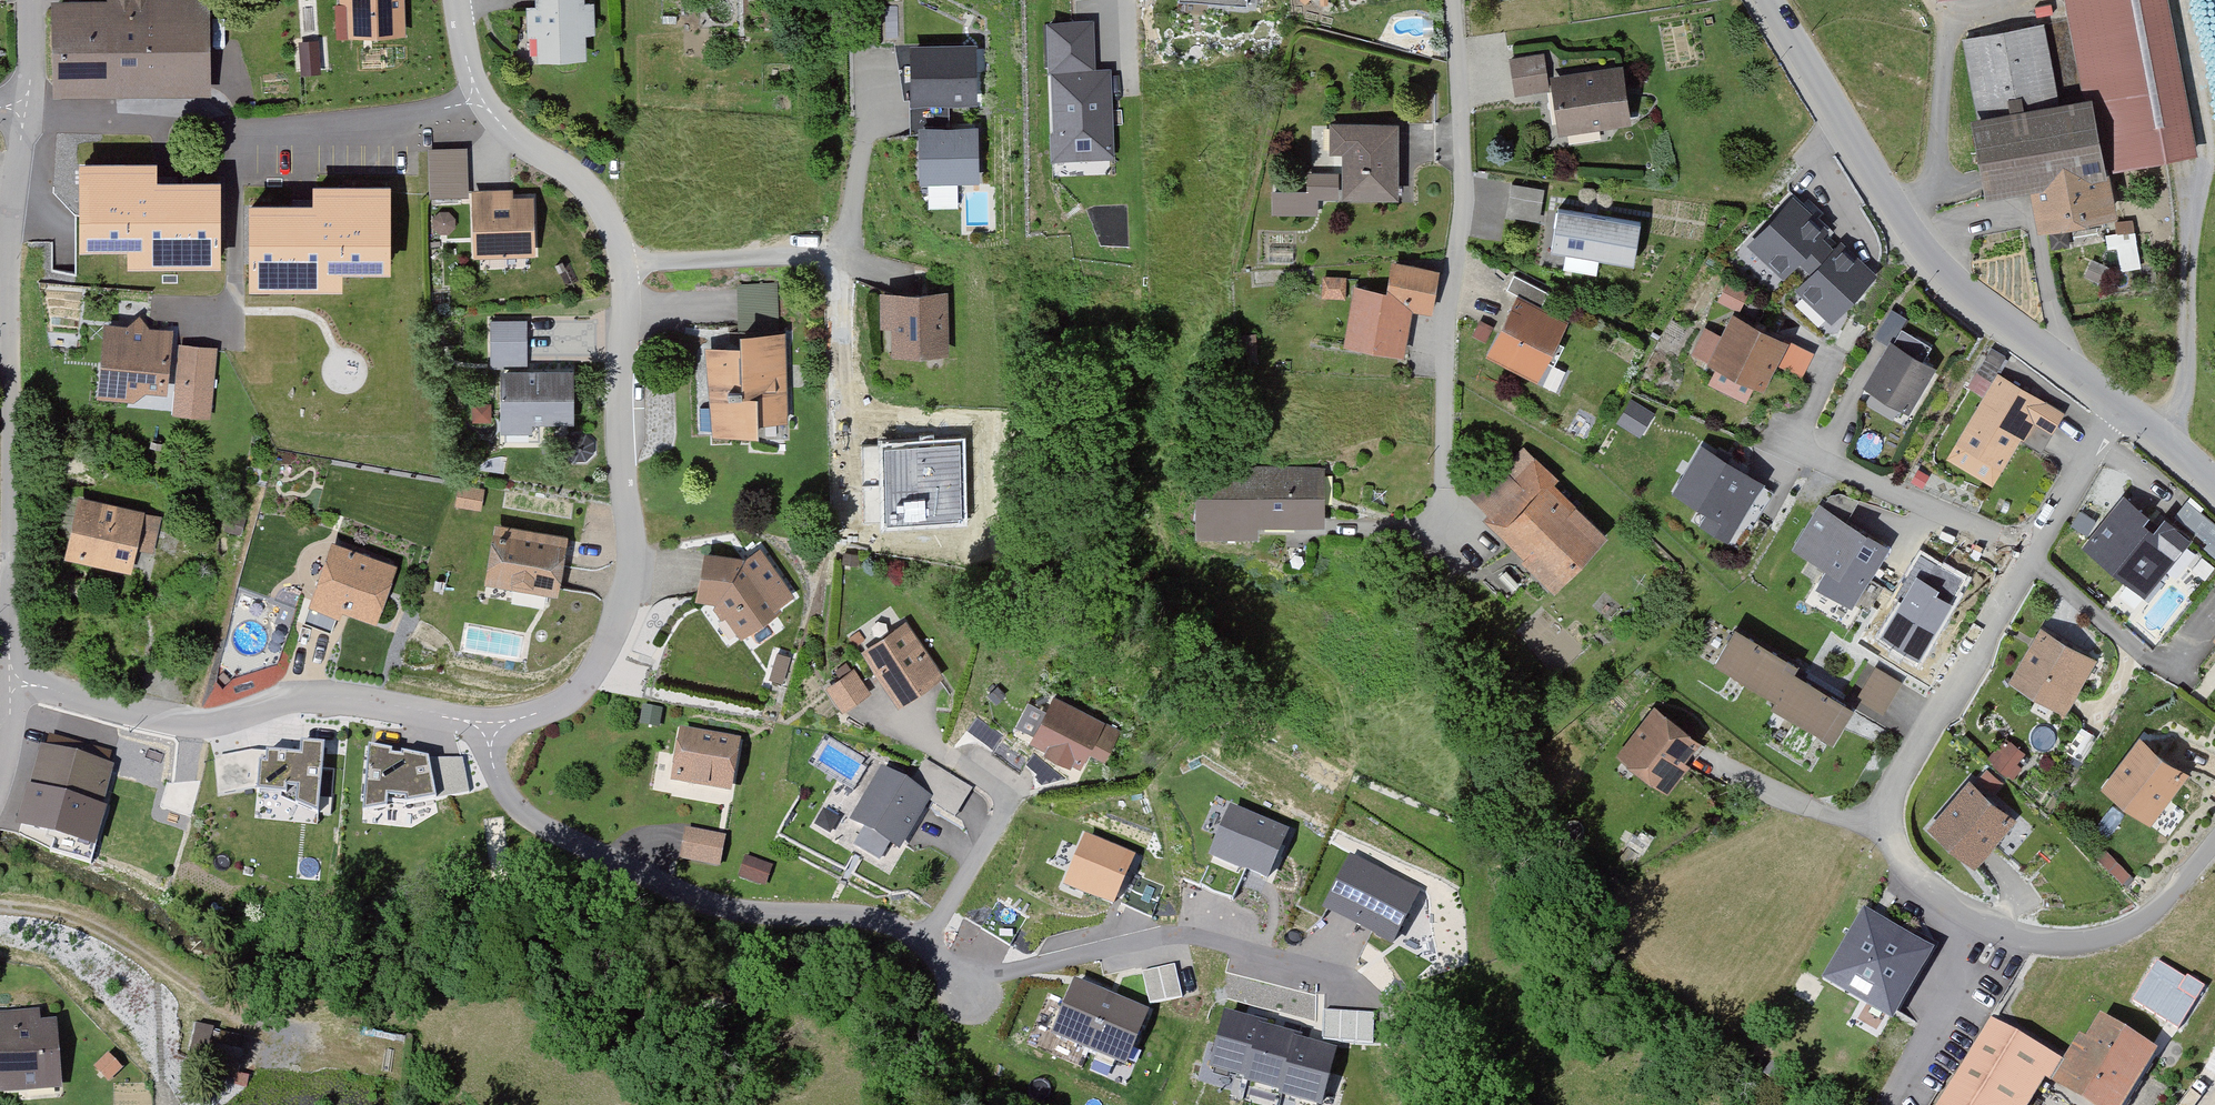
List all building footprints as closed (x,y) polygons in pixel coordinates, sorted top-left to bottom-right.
[(141,100),(138,0),(109,0),(109,7),(57,7),(58,101),(141,100)] [(215,100),(215,0),(138,0),(141,100),(215,100)] [(351,42),(407,40),(406,0),(338,0),(339,12),(350,12),(351,42)] [(542,68),(588,67),(588,43),(598,43),(597,12),(587,12),(587,0),(541,0),(542,13),(530,13),(530,44),(542,43),(542,68)] [(2087,100),(2060,105),(2046,27),(1961,43),(1992,202),(2038,194),(2045,233),(2125,218),(2116,172),(2205,156),(2175,0),(2068,0),(2087,100)] [(1093,20),(1045,22),(1052,161),(1115,158),(1110,67),(1095,68),(1093,20)] [(976,45),(911,46),(912,105),(977,104),(976,45)] [(1547,56),(1511,61),(1517,101),(1553,96),(1547,56)] [(1627,65),(1554,78),(1564,137),(1637,124),(1627,65)] [(1405,127),(1334,127),(1334,157),(1348,157),(1348,202),(1405,202),(1405,127)] [(975,131),(922,132),(923,183),(976,183),(975,131)] [(427,157),(429,205),(467,204),(465,155),(427,157)] [(154,167),(77,167),(78,255),(127,255),(127,272),(222,271),(221,184),(154,185),(154,167)] [(1312,194),(1275,194),(1275,217),(1320,218),(1320,201),(1341,201),(1341,177),(1312,176),(1312,194)] [(1546,193),(1512,188),(1508,221),(1542,225),(1546,193)] [(251,206),(250,294),(343,295),(343,277),(391,277),(392,189),(312,189),(312,207),(251,206)] [(475,196),(478,264),(538,262),(536,205),(515,206),(514,195),(475,196)] [(1828,230),(1792,197),(1747,245),(1784,279),(1828,230)] [(435,234),(473,235),(474,208),(435,207),(435,234)] [(1638,224),(1561,212),(1554,252),(1632,265),(1638,224)] [(1876,275),(1841,242),(1795,290),(1831,323),(1876,275)] [(1393,295),(1358,290),(1350,348),(1409,356),(1415,310),(1436,313),(1442,271),(1398,265),(1393,295)] [(1350,279),(1324,278),(1324,300),(1349,301),(1350,279)] [(1508,295),(1518,301),(1490,359),(1544,386),(1574,324),(1544,310),(1551,296),(1516,279),(1508,295)] [(1748,295),(1725,285),(1717,303),(1740,313),(1748,295)] [(738,348),(708,350),(713,438),(765,435),(764,424),(789,423),(784,333),(775,334),(773,287),(735,289),(738,348)] [(944,296),(883,296),(883,331),(894,331),(895,360),(944,359),(944,296)] [(1907,319),(1891,309),(1874,338),(1890,347),(1907,319)] [(1726,340),(1707,331),(1695,356),(1760,388),(1781,345),(1734,322),(1726,340)] [(490,326),(491,371),(528,371),(527,325),(490,326)] [(108,332),(100,404),(137,406),(149,397),(167,399),(173,339),(108,332)] [(1941,370),(1894,342),(1868,386),(1915,414),(1941,370)] [(1811,355),(1791,346),(1781,366),(1801,376),(1811,355)] [(182,352),(176,401),(212,406),(218,356),(182,352)] [(502,376),(501,439),(534,439),(534,427),(577,427),(577,377),(502,376)] [(2066,414),(2000,376),(1959,448),(2005,475),(2035,424),(2054,435),(2066,414)] [(1653,415),(1631,401),(1618,421),(1640,435),(1653,415)] [(964,440),(880,442),(883,528),(967,526),(964,440)] [(1765,483),(1702,444),(1671,493),(1706,515),(1700,525),(1728,543),(1765,483)] [(1512,455),(1472,496),(1495,518),(1489,524),(1563,594),(1615,541),(1558,486),(1562,482),(1539,459),(1528,470),(1512,455)] [(1332,468),(1215,467),(1214,539),(1267,540),(1267,528),(1332,528),(1332,468)] [(459,492),(455,515),(483,521),(487,497),(459,492)] [(2126,496),(2084,549),(2149,600),(2194,544),(2214,560),(2214,524),(2187,502),(2166,528),(2126,496)] [(82,503),(67,566),(135,579),(141,551),(156,554),(163,521),(82,503)] [(1894,548),(1822,506),(1796,551),(1828,569),(1819,585),(1859,608),(1894,548)] [(2097,522),(2080,511),(2072,525),(2089,535),(2097,522)] [(499,532),(489,590),(560,603),(571,545),(499,532)] [(336,550),(312,612),(341,623),(344,614),(378,626),(398,573),(336,550)] [(1967,578),(1921,551),(1893,599),(1902,604),(1882,639),(1919,660),(1967,578)] [(747,560),(706,554),(699,604),(717,609),(743,642),(782,612),(756,578),(762,568),(751,555),(747,560)] [(907,625),(865,654),(902,708),(944,679),(907,625)] [(1807,668),(1743,630),(1721,666),(1783,703),(1779,709),(1841,746),(1859,717),(1902,743),(1928,701),(1869,666),(1848,702),(1803,675),(1807,668)] [(2100,662),(2045,631),(2015,683),(2069,715),(2100,662)] [(790,657),(777,653),(770,679),(782,683),(790,657)] [(855,671),(828,689),(845,714),(872,696),(855,671)] [(1120,729),(1055,700),(1035,744),(1085,767),(1090,757),(1104,763),(1120,729)] [(1709,743),(1658,707),(1623,757),(1674,793),(1709,743)] [(673,788),(734,798),(743,745),(682,735),(673,788)] [(2196,777),(2145,739),(2107,789),(2157,827),(2196,777)] [(2024,756),(2005,740),(1989,758),(2013,779),(2021,770),(2015,765),(2024,756)] [(301,759),(266,757),(266,768),(260,767),(258,795),(282,797),(282,801),(318,819),(323,750),(302,748),(301,759)] [(427,760),(368,751),(364,811),(435,798),(427,760)] [(41,753),(30,793),(103,813),(114,772),(41,753)] [(913,786),(882,769),(852,823),(906,853),(932,806),(956,819),(972,790),(925,764),(913,786)] [(2019,823),(1973,782),(1931,829),(1977,870),(2019,823)] [(30,793),(20,833),(93,853),(103,813),(30,793)] [(1285,830),(1230,808),(1214,849),(1269,871),(1285,830)] [(727,844),(686,836),(680,869),(721,877),(727,844)] [(1130,855),(1085,837),(1068,881),(1113,899),(1130,855)] [(1415,891),(1350,860),(1329,903),(1393,935),(1415,891)] [(1941,952),(1869,911),(1829,981),(1901,1021),(1941,952)] [(2157,960),(2134,1001),(2179,1026),(2202,985),(2157,960)] [(1174,966),(1159,969),(1165,998),(1181,995),(1174,966)] [(1159,969),(1144,973),(1150,1002),(1165,998),(1159,969)] [(1145,1009),(1075,981),(1055,1029),(1125,1058),(1145,1009)] [(1340,1040),(1341,1011),(1324,1010),(1323,1039),(1340,1040)] [(1356,1040),(1357,1011),(1341,1011),(1340,1040),(1356,1040)] [(1373,1041),(1374,1012),(1357,1011),(1356,1040),(1373,1041)] [(0,1016),(0,1086),(56,1082),(52,1023),(39,1024),(38,1013),(0,1016)] [(1260,1023),(1223,1014),(1208,1072),(1245,1082),(1259,1028),(1260,1023)] [(1993,1021),(1944,1104),(2038,1104),(2050,1084),(2087,1104),(2134,1104),(2164,1053),(2107,1020),(2094,1042),(2084,1037),(2069,1065),(1993,1021)] [(236,1069),(247,1036),(200,1021),(189,1053),(236,1069)] [(1297,1038),(1259,1028),(1245,1082),(1243,1089),(1281,1098),(1296,1043),(1297,1038)] [(1296,1043),(1281,1098),(1280,1101),(1294,1104),(1323,1104),(1337,1053),(1296,1043)] [(122,1069),(108,1055),(94,1068),(108,1082),(122,1069)]
